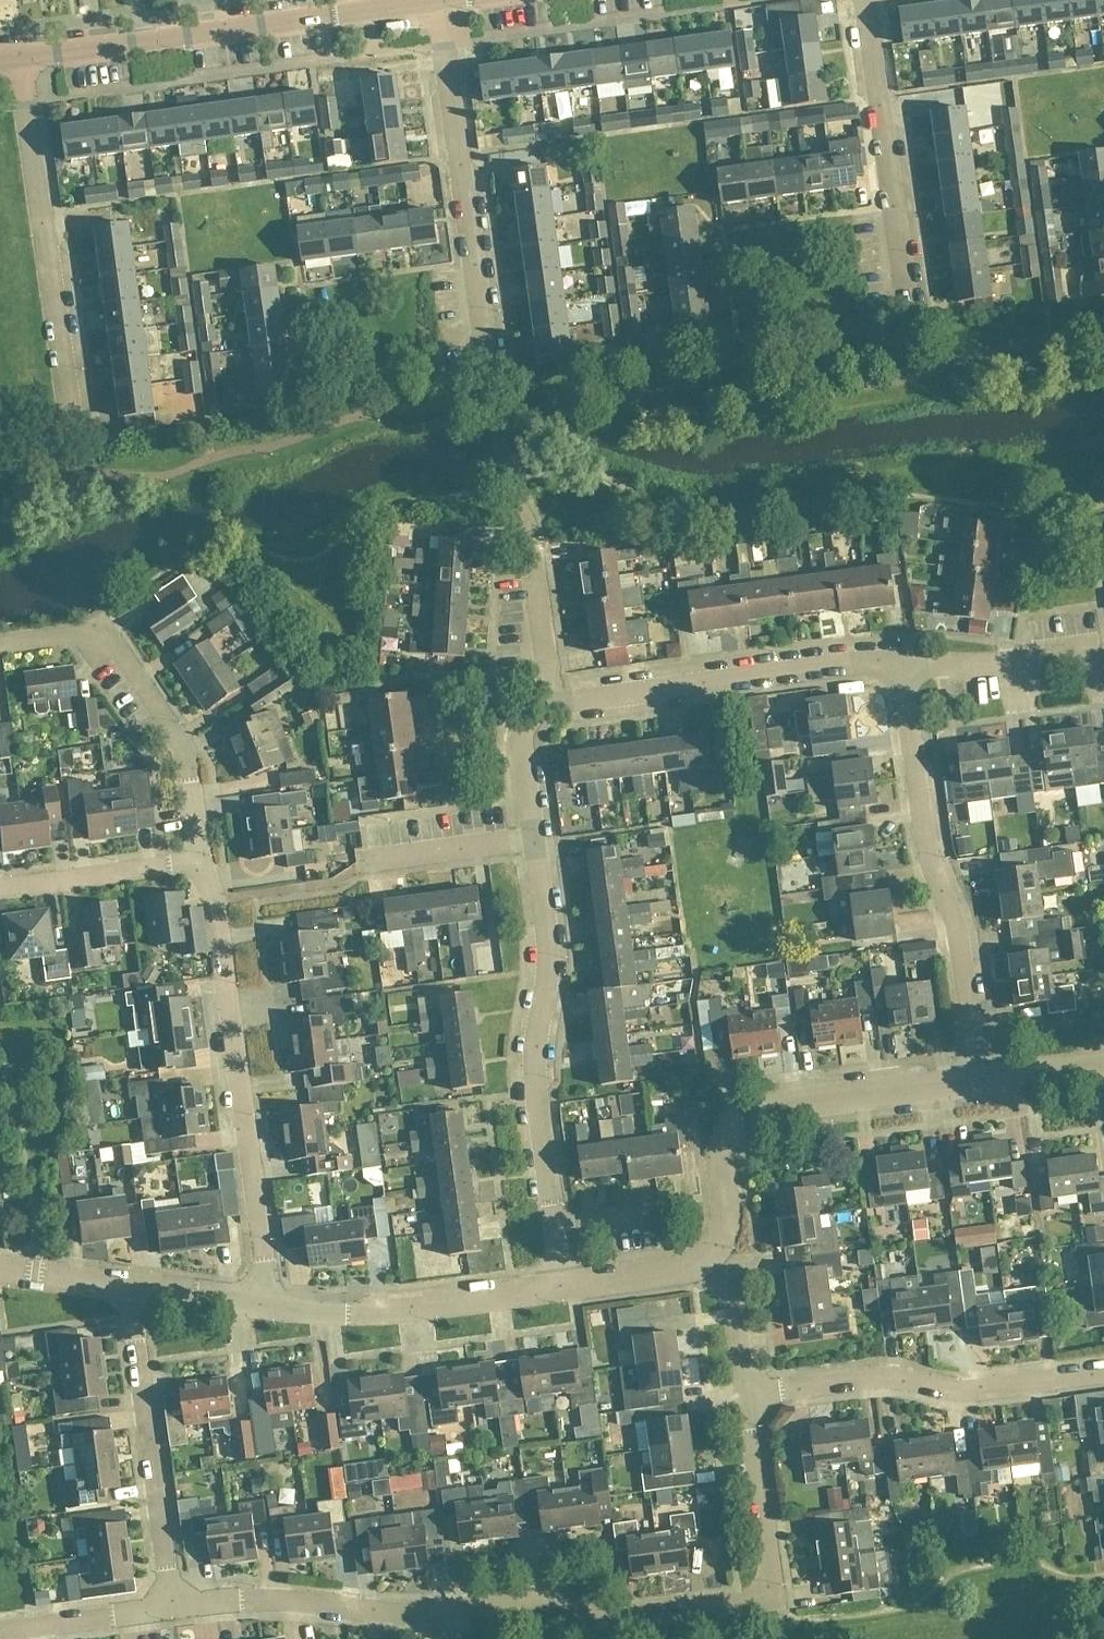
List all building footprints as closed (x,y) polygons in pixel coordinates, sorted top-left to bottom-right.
[(960,38),(988,35),(983,0),(956,4),(960,38)] [(1015,31),(1011,0),(986,0),(983,0),(988,35),(1015,31)] [(1039,0),(1011,0),(1015,31),(1043,27),(1039,0)] [(1070,23),(1067,0),(1039,0),(1043,27),(1070,23)] [(1095,0),(1067,0),(1070,23),(1098,20),(1095,0)] [(1103,19),(1103,0),(1095,0),(1098,20),(1103,19)] [(781,36),(783,52),(817,47),(813,19),(801,21),(799,4),(765,8),(769,38),(781,36)] [(960,38),(956,4),(928,8),(933,42),(960,38)] [(905,46),(933,42),(928,8),(900,12),(905,46)] [(700,38),(705,72),(733,68),(728,34),(700,38)] [(700,38),(672,42),(677,76),(705,72),(700,38)] [(738,58),(752,56),(749,41),(736,43),(738,58)] [(672,42),(645,46),(650,80),(677,76),(672,42)] [(650,80),(645,46),(617,50),(622,84),(623,93),(651,89),(650,80)] [(783,52),(787,80),(821,75),(817,47),(783,52)] [(617,50),(590,54),(595,88),(622,84),(617,50)] [(1090,53),(1074,56),(1076,69),(1092,67),(1090,53)] [(590,54),(562,58),(567,92),(595,88),(590,54)] [(740,74),(754,72),(752,56),(738,58),(740,74)] [(1062,57),(1047,59),(1049,72),(1064,70),(1062,57)] [(567,92),(562,58),(535,62),(540,96),(567,92)] [(1035,61),(1020,63),(1021,76),(1037,74),(1035,61)] [(535,62),(507,66),(512,100),(540,96),(535,62)] [(1007,65),(992,67),(994,80),(1009,78),(1007,65)] [(512,100),(507,66),(479,70),(484,104),(512,100)] [(980,68),(965,70),(966,84),(982,82),(980,68)] [(939,87),(955,85),(953,72),(937,74),(939,87)] [(939,87),(937,74),(922,76),(924,89),(939,87)] [(821,75),(787,80),(776,81),(780,110),(825,104),(821,75)] [(364,110),(398,105),(394,77),(360,82),(364,110)] [(744,101),(758,99),(755,84),(742,86),(744,101)] [(283,96),(288,130),(317,126),(312,92),(283,96)] [(256,100),(261,134),(288,130),(283,96),(256,100)] [(321,117),(334,115),(332,99),(318,101),(321,117)] [(228,104),(233,138),(261,134),(256,100),(228,104)] [(725,103),(709,105),(711,118),(726,116),(725,103)] [(201,108),(206,142),(233,138),(228,104),(201,108)] [(368,137),(402,133),(398,105),(364,110),(368,137)] [(697,107),(682,109),(684,122),(699,120),(697,107)] [(173,112),(178,146),(206,142),(201,108),(173,112)] [(836,109),(820,111),(822,124),(838,122),(836,109)] [(656,126),(671,124),(669,110),(654,113),(656,126)] [(933,137),(968,133),(965,110),(930,115),(933,137)] [(822,124),(820,111),(805,113),(807,126),(822,124)] [(1016,126),(1013,111),(1000,112),(1002,128),(1016,126)] [(145,116),(150,150),(178,146),(173,112),(145,116)] [(642,114),(627,117),(628,130),(644,128),(642,114)] [(323,132),(336,130),(334,115),(321,117),(323,132)] [(780,130),(795,128),(793,115),(778,117),(780,130)] [(118,120),(123,154),(150,150),(145,116),(118,120)] [(601,134),(616,132),(614,118),(599,121),(601,134)] [(752,134),(768,132),(766,118),(750,120),(752,134)] [(90,124),(95,159),(123,154),(118,120),(90,124)] [(587,122),(571,125),(573,138),(589,136),(587,122)] [(740,135),(738,122),(723,124),(725,137),(740,135)] [(95,159),(90,124),(62,129),(67,163),(95,159)] [(559,126),(544,129),(546,142),(561,140),(559,126)] [(534,143),(532,130),(517,132),(519,146),(534,143)] [(503,148),(519,146),(517,132),(501,134),(503,148)] [(372,166),(406,161),(402,133),(368,137),(372,166)] [(937,165),(972,160),(968,133),(933,137),(937,165)] [(1019,153),(1017,138),(1004,140),(1006,155),(1019,153)] [(825,145),(827,157),(831,191),(854,188),(852,177),(861,176),(856,141),(825,145)] [(340,157),(338,142),(324,144),(326,159),(340,157)] [(1078,156),(1081,179),(1103,176),(1103,153),(1078,156)] [(776,198),(772,164),(770,154),(760,155),(761,166),(744,168),(749,202),(776,199),(776,198)] [(804,194),(804,195),(831,191),(827,157),(799,161),(804,194)] [(941,193),(975,188),(972,160),(937,165),(941,193)] [(311,174),(309,161),(293,163),(295,177),(311,174)] [(776,198),(776,199),(804,195),(804,194),(799,161),(772,164),(776,198)] [(268,180),(283,178),(281,165),(266,167),(268,180)] [(418,165),(402,167),(404,180),(420,178),(418,165)] [(1023,181),(1021,166),(1008,168),(1010,183),(1023,181)] [(404,180),(402,167),(387,169),(389,183),(404,180)] [(749,202),(744,168),(716,172),(721,206),(749,202)] [(255,182),(254,169),(238,171),(240,184),(255,182)] [(514,196),(548,191),(545,169),(511,173),(514,196)] [(598,184),(596,169),(583,171),(585,186),(598,184)] [(1028,170),(1030,186),(1044,184),(1042,169),(1028,170)] [(361,186),(377,184),(375,171),(359,173),(361,186)] [(228,186),(226,173),(210,175),(212,188),(228,186)] [(349,188),(347,175),(332,177),(334,190),(349,188)] [(1081,179),(1085,206),(1103,204),(1103,176),(1081,179)] [(200,190),(198,177),(183,179),(185,192),(200,190)] [(322,192),(320,179),(304,181),(306,194),(322,192)] [(173,194),(171,181),(155,183),(157,196),(173,194)] [(1044,184),(1030,186),(1033,201),(1046,199),(1044,184)] [(145,198),(143,185),(128,187),(129,200),(145,198)] [(979,215),(978,205),(975,188),(941,193),(945,220),(979,215)] [(115,189),(100,191),(102,204),(117,202),(115,189)] [(102,204),(100,191),(85,193),(86,206),(102,204)] [(552,219),(548,191),(514,196),(518,223),(552,219)] [(1027,209),(1025,193),(1012,195),(1014,211),(1027,209)] [(602,212),(600,196),(586,198),(589,214),(602,212)] [(978,205),(979,215),(991,214),(989,203),(978,205)] [(1085,206),(1089,234),(1103,232),(1103,204),(1085,206)] [(354,220),(358,254),(386,251),(381,216),(380,207),(368,208),(369,218),(354,220)] [(431,210),(409,213),(413,247),(436,244),(431,210)] [(661,236),(662,237),(696,232),(693,210),(646,216),(649,238),(661,236)] [(1047,211),(1034,213),(1036,228),(1050,226),(1047,211)] [(409,213),(381,216),(386,251),(413,247),(409,213)] [(979,215),(945,220),(949,248),(983,243),(979,215)] [(552,219),(518,223),(522,251),(556,246),(552,219)] [(331,258),(358,254),(354,220),(326,224),(331,258)] [(1029,221),(1016,223),(1018,238),(1031,236),(1029,221)] [(96,252),(130,247),(127,224),(93,229),(96,252)] [(302,262),(331,258),(326,224),(297,228),(302,262)] [(606,239),(603,224),(590,226),(592,241),(606,239)] [(178,225),(164,226),(166,242),(180,240),(178,225)] [(625,242),(623,227),(610,229),(612,244),(625,242)] [(665,264),(700,260),(696,232),(662,237),(665,264)] [(1093,262),(1103,260),(1103,232),(1089,234),(1079,235),(1083,263),(1093,262)] [(1053,254),(1051,239),(1038,241),(1040,256),(1053,254)] [(625,242),(612,244),(614,259),(627,257),(625,242)] [(983,243),(949,248),(952,275),(987,270),(983,243)] [(560,274),(556,246),(522,251),(526,278),(560,274)] [(134,274),(130,247),(96,252),(100,279),(134,274)] [(1019,250),(1022,266),(1035,264),(1033,248),(1019,250)] [(609,267),(607,251),(594,253),(596,269),(609,267)] [(170,269),(184,267),(181,252),(168,254),(170,269)] [(667,276),(669,292),(703,287),(700,260),(665,264),(665,265),(650,267),(652,278),(667,276)] [(1093,262),(1083,263),(1085,274),(1079,281),(1081,299),(1103,296),(1103,260),(1093,262)] [(1035,264),(1022,266),(1024,281),(1037,279),(1035,264)] [(243,294),(277,289),(274,267),(240,272),(243,294)] [(1057,282),(1055,267),(1042,269),(1044,284),(1057,282)] [(631,285),(629,269),(616,271),(618,287),(631,285)] [(987,270),(952,275),(956,304),(991,299),(987,270)] [(104,306),(138,302),(134,274),(100,279),(104,306)] [(560,274),(526,278),(529,306),(563,301),(560,274)] [(613,294),(611,279),(598,281),(600,296),(613,294)] [(174,297),(187,295),(185,280),(172,281),(174,297)] [(193,285),(195,301),(208,299),(206,284),(193,285)] [(673,320),(707,315),(703,287),(669,292),(673,320)] [(277,289),(243,294),(247,322),(281,317),(277,289)] [(635,312),(633,297),(620,299),(622,314),(635,312)] [(208,299),(195,301),(197,316),(210,314),(208,299)] [(567,328),(563,301),(529,306),(533,333),(567,328)] [(142,329),(138,302),(104,306),(108,334),(142,329)] [(602,308),(604,323),(617,322),(615,306),(602,308)] [(178,324),(191,322),(189,307),(176,309),(178,324)] [(707,315),(673,320),(660,322),(664,344),(710,338),(707,315)] [(251,349),(285,345),(281,317),(247,322),(251,349)] [(617,322),(604,323),(606,339),(619,337),(617,322)] [(165,354),(157,325),(142,328),(150,358),(165,354)] [(639,340),(637,325),(623,327),(626,342),(639,340)] [(212,327),(199,328),(201,344),(214,342),(212,327)] [(571,356),(567,328),(533,333),(537,361),(571,356)] [(111,361),(145,357),(142,329),(108,334),(111,361)] [(180,336),(182,352),(195,350),(193,334),(180,336)] [(254,377),(289,372),(285,345),(251,349),(240,351),(242,364),(252,362),(254,377)] [(218,370),(216,354),(203,356),(205,371),(218,370)] [(149,384),(145,357),(111,361),(115,389),(149,384)] [(180,380),(174,358),(154,363),(160,385),(180,380)] [(183,364),(186,379),(199,377),(197,362),(183,364)] [(258,400),(291,395),(292,395),(289,372),(254,377),(258,400)] [(199,377),(186,379),(188,394),(201,393),(199,377)] [(220,382),(206,384),(209,399),(222,397),(220,382)] [(153,412),(149,384),(115,389),(119,417),(124,416),(126,435),(156,430),(153,412)] [(1001,550),(1004,526),(1000,526),(1001,517),(981,515),(980,523),(964,521),(964,522),(943,519),(942,529),(963,532),(961,545),(1001,550)] [(416,561),(470,565),(472,541),(441,539),(440,553),(417,551),(416,561)] [(937,565),(998,573),(1001,550),(961,545),(959,559),(938,556),(937,565)] [(578,581),(617,576),(615,563),(637,560),(635,550),(614,553),(614,552),(575,558),(578,581)] [(828,575),(814,577),(818,611),(841,608),(842,608),(840,593),(836,563),(835,552),(825,554),(828,575)] [(864,570),(866,590),(894,586),(892,575),(901,574),(898,554),(878,557),(879,568),(864,570)] [(797,557),(788,559),(794,615),(818,611),(814,577),(800,578),(797,557)] [(781,581),(767,583),(771,618),(794,615),(788,559),(778,560),(781,581)] [(437,586),(468,588),(470,565),(416,561),(415,570),(438,572),(437,586)] [(840,593),(866,590),(864,570),(847,572),(846,561),(836,563),(840,593)] [(741,575),(745,607),(747,621),(748,621),(771,618),(767,583),(753,585),(750,564),(740,566),(741,575)] [(955,592),(990,596),(993,574),(998,575),(998,573),(937,565),(936,576),(957,579),(955,592)] [(716,591),(719,610),(745,607),(741,575),(731,576),(732,588),(716,591)] [(143,619),(160,643),(196,619),(180,595),(190,588),(182,576),(159,592),(167,603),(143,619)] [(619,589),(617,576),(578,581),(582,605),(642,596),(641,586),(619,589)] [(692,614),(719,610),(716,591),(700,593),(699,581),(679,584),(682,605),(691,604),(692,614)] [(468,588),(437,586),(436,600),(413,598),(413,607),(467,611),(468,588)] [(866,590),(869,609),(896,606),(894,586),(866,590)] [(842,613),(869,609),(866,590),(840,593),(842,608),(841,608),(842,613)] [(990,596),(955,592),(953,606),(932,603),(931,613),(952,616),(952,617),(986,621),(990,596)] [(644,606),(642,596),(582,605),(582,606),(587,605),(590,628),(624,623),(622,610),(644,606)] [(467,611),(413,607),(412,616),(435,618),(434,632),(465,634),(467,611)] [(719,610),(721,630),(748,626),(748,621),(747,621),(745,607),(719,610)] [(695,634),(721,630),(719,610),(692,614),(695,634)] [(222,616),(206,627),(213,638),(235,623),(228,613),(222,616)] [(962,620),(943,618),(941,632),(960,635),(962,620)] [(645,620),(624,623),(590,628),(594,652),(604,651),(627,648),(627,647),(649,643),(645,620)] [(465,634),(434,632),(433,646),(409,645),(409,654),(463,658),(465,634)] [(174,665),(190,689),(223,667),(207,643),(174,665)] [(627,648),(604,651),(606,667),(630,664),(627,648)] [(246,687),(255,698),(287,676),(279,664),(246,687)] [(239,690),(223,667),(190,689),(206,712),(239,690)] [(48,712),(47,703),(74,699),(70,668),(23,675),(27,705),(33,705),(34,714),(38,716),(45,715),(48,712)] [(254,715),(295,688),(287,676),(255,698),(246,703),(254,715)] [(391,724),(388,698),(378,699),(376,689),(355,692),(358,713),(369,712),(371,727),(391,724)] [(391,724),(412,722),(408,695),(388,698),(391,724)] [(752,733),(765,731),(763,711),(767,710),(766,696),(747,699),(752,733)] [(806,705),(807,715),(794,716),(796,728),(848,721),(845,699),(806,705)] [(83,732),(97,730),(97,727),(96,725),(94,713),(93,701),(80,703),(73,704),(74,712),(73,712),(73,715),(75,729),(75,733),(83,732)] [(234,754),(235,757),(284,738),(276,716),(272,717),(270,712),(237,725),(239,730),(227,735),(228,738),(224,739),(230,756),(234,754)] [(848,721),(796,728),(798,741),(811,739),(812,748),(851,743),(848,721)] [(410,748),(415,748),(412,722),(391,724),(395,750),(410,748)] [(15,757),(10,724),(0,725),(0,759),(15,757)] [(391,724),(371,727),(373,742),(362,743),(363,755),(395,750),(391,724)] [(1028,729),(1016,729),(1016,751),(1028,751),(1028,729)] [(1095,760),(1091,730),(1067,733),(1072,771),(1074,789),(1103,785),(1103,759),(1095,760)] [(752,733),(756,766),(770,764),(765,731),(752,733)] [(1045,767),(1028,769),(1031,795),(1045,793),(1044,785),(1060,783),(1059,773),(1072,771),(1067,733),(1041,737),(1045,767)] [(707,736),(683,739),(690,793),(699,792),(696,768),(711,766),(707,736)] [(285,738),(284,738),(235,757),(244,779),(293,759),(285,738)] [(660,742),(664,773),(678,771),(682,794),(690,793),(683,739),(660,742)] [(1008,741),(982,745),(989,801),(1031,795),(1028,769),(1012,771),(1008,741)] [(660,742),(637,745),(644,799),(654,798),(650,775),(664,773),(660,742)] [(637,745),(614,748),(618,780),(632,778),(635,801),(644,799),(637,745)] [(989,801),(982,745),(958,748),(962,778),(949,780),(953,806),(989,801)] [(378,777),(413,772),(410,748),(395,750),(363,755),(354,756),(356,766),(376,764),(378,777)] [(614,748),(591,751),(598,806),(608,804),(605,781),(618,780),(614,748)] [(589,807),(597,806),(598,806),(591,751),(567,754),(572,786),(586,784),(589,807)] [(806,780),(807,793),(874,784),(871,763),(832,768),(834,776),(806,780)] [(762,766),(761,766),(765,799),(766,799),(787,796),(783,764),(762,766)] [(279,775),(281,789),(316,784),(314,770),(279,775)] [(119,792),(106,794),(112,838),(136,835),(133,812),(151,810),(146,771),(117,775),(119,792)] [(358,780),(359,793),(361,804),(382,801),(417,796),(413,772),(378,777),(358,780)] [(88,842),(112,838),(106,794),(92,796),(91,784),(81,786),(80,780),(66,782),(71,821),(85,819),(88,842)] [(876,806),(874,784),(807,793),(809,806),(837,802),(840,822),(863,818),(862,808),(876,806)] [(19,806),(25,850),(49,847),(46,824),(59,823),(54,789),(30,793),(31,805),(19,806)] [(247,834),(247,838),(290,832),(289,820),(298,819),(296,807),(307,806),(305,792),(279,796),(281,809),(244,814),(244,817),(240,818),(242,834),(247,834)] [(19,806),(6,808),(4,796),(0,797),(0,845),(1,854),(25,850),(19,806)] [(832,836),(835,856),(873,851),(870,830),(866,830),(864,818),(863,818),(840,822),(816,825),(818,837),(832,836)] [(300,830),(290,832),(247,838),(251,861),(285,856),(287,869),(313,865),(311,852),(303,853),(300,830)] [(666,849),(664,835),(647,837),(649,851),(666,849)] [(1015,840),(1001,842),(1003,853),(1016,851),(1015,840)] [(590,877),(644,869),(642,858),(619,861),(617,847),(586,852),(590,877)] [(997,874),(1001,899),(1038,894),(1037,881),(1045,880),(1045,883),(1075,878),(1071,852),(1052,855),(1051,849),(1025,853),(1027,870),(997,874)] [(873,851),(835,856),(838,878),(820,881),(822,892),(862,886),(860,875),(876,873),(873,851)] [(675,883),(673,868),(650,871),(652,886),(675,883)] [(644,869),(590,877),(593,900),(624,895),(622,880),(645,877),(644,869)] [(850,899),(853,921),(892,916),(889,894),(863,897),(862,886),(822,892),(823,903),(850,899)] [(482,929),(481,921),(477,890),(454,893),(461,947),(465,979),(475,978),(469,931),(482,929)] [(454,893),(431,896),(435,928),(449,926),(452,948),(461,947),(454,893)] [(1042,918),(1038,894),(1001,899),(1004,923),(1042,918)] [(182,913),(179,895),(145,900),(151,948),(180,944),(181,957),(205,954),(199,911),(182,913)] [(624,895),(593,900),(596,923),(650,915),(649,905),(626,908),(624,895)] [(431,896),(408,899),(415,953),(424,952),(421,929),(435,928),(431,896)] [(415,953),(408,899),(384,902),(388,934),(403,932),(406,955),(415,953)] [(85,936),(68,939),(73,971),(98,968),(96,951),(119,948),(113,905),(82,909),(85,936)] [(40,957),(44,983),(44,984),(69,981),(65,952),(51,954),(45,914),(4,920),(10,961),(40,957)] [(650,915),(596,923),(599,945),(631,941),(629,926),(651,923),(650,915)] [(892,916),(853,921),(856,942),(856,943),(871,941),(895,938),(892,916)] [(281,962),(324,956),(321,933),(339,931),(337,918),(310,921),(312,934),(278,939),(281,962)] [(1061,920),(1035,923),(1037,936),(1063,933),(1061,920)] [(1009,958),(1013,982),(1050,977),(1049,965),(1082,961),(1078,935),(1037,941),(1039,954),(1009,958)] [(631,941),(599,945),(602,968),(656,961),(655,950),(632,954),(631,941)] [(933,942),(901,946),(903,964),(936,960),(933,942)] [(395,967),(393,955),(382,956),(384,969),(395,967)] [(325,968),(324,956),(281,962),(284,986),(321,980),(323,993),(349,990),(347,976),(336,978),(335,966),(325,968)] [(656,961),(602,968),(605,991),(619,989),(637,987),(635,972),(657,969),(656,961)] [(786,975),(787,980),(797,979),(795,964),(784,966),(786,975)] [(912,1027),(907,988),(886,990),(883,970),(870,971),(875,1008),(887,1007),(890,1030),(912,1027)] [(1048,1016),(1068,1013),(1076,1012),(1072,987),(1052,990),(1050,977),(1013,982),(1016,1007),(1046,1003),(1048,1016)] [(856,1001),(833,1004),(839,1045),(862,1042),(858,1011),(871,1009),(868,983),(854,984),(856,1001)] [(929,984),(907,988),(912,1027),(934,1024),(929,984)] [(621,1003),(619,989),(605,991),(588,993),(591,1016),(645,1008),(644,999),(621,1003)] [(164,1003),(162,990),(124,996),(126,1009),(132,1008),(133,1018),(132,1018),(134,1034),(148,1032),(191,1026),(187,1000),(164,1003)] [(839,1045),(833,1004),(810,1007),(808,991),(795,992),(798,1019),(812,1017),(816,1048),(839,1045)] [(420,1025),(474,1018),(471,993),(439,997),(441,1012),(419,1015),(420,1025)] [(289,1023),(293,1049),(334,1043),(331,1027),(346,1025),(345,1016),(354,1014),(351,997),(317,1002),(319,1019),(289,1023)] [(708,1012),(721,1010),(719,999),(701,1002),(701,1013),(704,1030),(710,1029),(708,1012)] [(645,1008),(591,1016),(594,1038),(625,1034),(624,1020),(647,1017),(645,1008)] [(710,1029),(723,1028),(721,1010),(708,1012),(710,1029)] [(774,1012),(751,1015),(757,1056),(779,1053),(774,1012)] [(757,1056),(751,1015),(726,1018),(732,1059),(757,1056)] [(477,1040),(474,1018),(420,1025),(421,1034),(444,1031),(446,1045),(477,1040)] [(191,1026),(148,1032),(150,1048),(137,1049),(140,1072),(172,1068),(171,1055),(195,1052),(191,1026)] [(625,1034),(594,1038),(597,1062),(652,1054),(651,1044),(627,1048),(625,1034)] [(373,1050),(388,1051),(388,1036),(374,1035),(373,1050)] [(480,1063),(477,1040),(446,1045),(447,1058),(425,1061),(426,1071),(480,1063)] [(349,1041),(334,1043),(293,1049),(296,1075),(326,1070),(328,1086),(305,1090),(305,1091),(362,1083),(360,1064),(352,1065),(351,1057),(346,1058),(344,1043),(349,1043),(349,1041)] [(652,1054),(597,1062),(601,1086),(632,1082),(630,1067),(653,1064),(652,1054)] [(483,1086),(480,1063),(426,1071),(428,1080),(450,1077),(452,1091),(483,1086)] [(80,1085),(104,1081),(102,1066),(78,1069),(80,1085)] [(160,1118),(203,1112),(200,1089),(163,1094),(161,1081),(126,1086),(128,1099),(147,1097),(149,1108),(158,1107),(160,1118)] [(280,1112),(284,1138),(325,1132),(323,1116),(337,1114),(336,1105),(345,1104),(342,1086),(308,1091),(310,1108),(280,1112)] [(206,1136),(203,1112),(160,1118),(140,1121),(145,1157),(171,1154),(169,1141),(206,1136)] [(410,1144),(463,1137),(460,1113),(430,1117),(432,1132),(409,1135),(410,1144)] [(650,1139),(652,1159),(679,1156),(677,1145),(687,1144),(683,1117),(665,1120),(667,1136),(650,1139)] [(626,1163),(652,1159),(650,1139),(633,1141),(630,1119),(620,1120),(626,1163)] [(626,1163),(620,1120),(611,1121),(614,1144),(600,1145),(605,1177),(627,1174),(626,1163)] [(581,1180),(605,1177),(600,1145),(587,1147),(584,1125),(573,1126),(581,1180)] [(366,1147),(379,1145),(375,1126),(362,1129),(366,1147)] [(327,1146),(325,1132),(284,1138),(285,1147),(280,1148),(282,1163),(287,1162),(287,1164),(302,1162),(304,1179),(352,1172),(350,1159),(343,1160),(343,1154),(332,1145),(327,1146)] [(463,1137),(410,1144),(411,1153),(434,1150),(436,1164),(467,1160),(463,1137)] [(991,1137),(982,1138),(988,1182),(1011,1179),(1013,1191),(1027,1189),(1024,1163),(1009,1165),(1007,1143),(992,1146),(991,1137)] [(947,1162),(952,1199),(972,1197),(970,1185),(988,1182),(982,1138),(973,1139),(975,1148),(958,1150),(960,1161),(947,1162)] [(113,1169),(131,1166),(129,1146),(110,1148),(113,1169)] [(906,1149),(898,1150),(905,1194),(929,1191),(931,1202),(944,1201),(940,1174),(927,1176),(924,1155),(908,1157),(906,1149)] [(906,1206),(905,1194),(898,1150),(890,1151),(891,1159),(876,1161),(879,1183),(866,1185),(870,1211),(906,1206)] [(1070,1152),(1077,1198),(1088,1196),(1089,1207),(1103,1205),(1103,1178),(1099,1179),(1096,1157),(1079,1159),(1078,1150),(1070,1152)] [(1077,1198),(1070,1152),(1061,1153),(1062,1161),(1048,1163),(1051,1186),(1038,1187),(1042,1213),(1055,1211),(1053,1201),(1077,1198)] [(682,1176),(679,1156),(652,1159),(655,1179),(682,1176)] [(652,1159),(626,1163),(627,1174),(629,1183),(655,1179),(652,1159)] [(467,1160),(436,1164),(438,1177),(415,1181),(416,1190),(470,1183),(467,1160)] [(779,1223),(818,1218),(814,1190),(829,1188),(828,1176),(800,1180),(802,1192),(775,1196),(779,1223)] [(442,1210),(473,1206),(470,1183),(416,1190),(417,1200),(441,1197),(442,1210)] [(85,1185),(73,1186),(61,1188),(64,1215),(76,1213),(80,1245),(104,1242),(99,1203),(87,1205),(85,1185)] [(99,1203),(104,1242),(128,1239),(121,1190),(111,1191),(112,1201),(99,1203)] [(179,1198),(181,1213),(186,1252),(213,1249),(210,1221),(222,1219),(218,1193),(179,1198)] [(159,1256),(186,1252),(181,1213),(154,1217),(152,1202),(140,1203),(143,1230),(156,1229),(159,1256)] [(422,1236),(476,1229),(473,1206),(442,1210),(444,1224),(421,1227),(422,1236)] [(333,1227),(339,1265),(367,1262),(364,1242),(377,1240),(373,1208),(348,1212),(350,1224),(333,1227)] [(314,1212),(315,1216),(281,1221),(286,1253),(308,1250),(310,1269),(339,1265),(333,1227),(331,1209),(314,1212)] [(820,1232),(818,1218),(779,1223),(782,1249),(810,1246),(812,1259),(839,1255),(835,1230),(820,1232)] [(925,1220),(910,1222),(914,1243),(928,1241),(925,1220)] [(476,1229),(422,1236),(424,1245),(447,1242),(449,1257),(479,1253),(476,1229)] [(964,1235),(965,1248),(1000,1246),(999,1233),(964,1235)] [(1094,1288),(1103,1286),(1103,1245),(1075,1248),(1079,1274),(1092,1272),(1094,1288)] [(842,1280),(839,1255),(812,1259),(813,1271),(786,1275),(789,1302),(829,1296),(827,1282),(842,1280)] [(958,1273),(962,1305),(966,1330),(980,1328),(982,1347),(1011,1344),(1005,1307),(990,1309),(988,1295),(976,1297),(972,1272),(958,1273)] [(918,1292),(924,1331),(952,1327),(949,1307),(962,1305),(958,1273),(933,1277),(935,1290),(918,1292)] [(896,1335),(924,1331),(918,1292),(904,1294),(903,1285),(898,1282),(876,1285),(880,1317),(894,1315),(896,1335)] [(1094,1288),(1096,1304),(1083,1306),(1087,1330),(1103,1328),(1103,1286),(1094,1288)] [(1021,1305),(1005,1307),(1011,1344),(1039,1340),(1036,1320),(1050,1319),(1046,1288),(1019,1291),(1021,1305)] [(831,1311),(829,1296),(789,1302),(793,1329),(821,1325),(823,1337),(850,1334),(846,1309),(831,1311)] [(638,1367),(677,1362),(673,1336),(648,1340),(646,1323),(619,1327),(622,1353),(636,1351),(638,1367)] [(63,1375),(101,1370),(97,1342),(77,1345),(75,1331),(43,1336),(47,1361),(60,1359),(63,1375)] [(679,1355),(703,1357),(705,1335),(681,1333),(679,1355)] [(549,1359),(554,1397),(570,1395),(572,1410),(596,1407),(593,1379),(580,1381),(576,1355),(549,1359)] [(554,1397),(549,1359),(521,1362),(524,1389),(510,1391),(514,1418),(540,1415),(538,1399),(554,1397)] [(677,1362),(638,1367),(641,1384),(627,1386),(631,1413),(658,1409),(656,1393),(680,1390),(677,1362)] [(496,1366),(466,1370),(471,1409),(484,1407),(486,1423),(514,1418),(510,1391),(499,1392),(496,1366)] [(286,1372),(292,1413),(315,1409),(309,1369),(286,1372)] [(105,1399),(101,1370),(63,1375),(65,1393),(52,1394),(55,1419),(98,1413),(97,1400),(105,1399)] [(457,1411),(471,1409),(466,1370),(438,1374),(441,1401),(428,1402),(431,1430),(459,1426),(457,1411)] [(292,1413),(286,1372),(262,1376),(266,1405),(252,1407),(256,1435),(270,1433),(268,1416),(292,1413)] [(376,1382),(381,1421),(398,1418),(400,1434),(410,1432),(411,1438),(427,1436),(423,1403),(406,1405),(403,1378),(376,1382)] [(233,1428),(232,1421),(227,1381),(203,1384),(209,1424),(210,1434),(224,1432),(224,1437),(228,1439),(235,1439),(238,1463),(254,1461),(249,1426),(233,1428)] [(365,1423),(381,1421),(376,1382),(348,1386),(352,1413),(339,1415),(343,1441),(367,1438),(365,1423)] [(185,1427),(209,1424),(203,1384),(179,1387),(183,1416),(164,1418),(169,1448),(187,1446),(185,1427)] [(1098,1437),(1103,1436),(1103,1393),(1075,1397),(1080,1439),(1098,1437)] [(622,1428),(633,1426),(637,1452),(650,1450),(651,1452),(688,1447),(684,1419),(666,1422),(664,1409),(658,1409),(631,1413),(620,1414),(622,1428)] [(339,1449),(335,1415),(318,1417),(323,1452),(339,1449)] [(73,1451),(75,1467),(114,1462),(110,1433),(90,1436),(88,1423),(57,1427),(60,1453),(73,1451)] [(866,1478),(873,1477),(885,1475),(885,1474),(882,1448),(870,1450),(866,1423),(838,1427),(843,1465),(857,1463),(859,1472),(866,1478)] [(1006,1430),(1011,1468),(1038,1464),(1040,1477),(1054,1475),(1050,1443),(1035,1445),(1033,1427),(1029,1427),(1029,1424),(1016,1426),(1017,1429),(1006,1430)] [(815,1469),(843,1465),(838,1427),(810,1431),(812,1442),(800,1444),(806,1487),(818,1485),(815,1469)] [(997,1470),(1011,1468),(1006,1430),(977,1434),(979,1453),(967,1455),(968,1463),(971,1487),(986,1485),(986,1484),(999,1483),(997,1470)] [(1098,1437),(1100,1453),(1087,1455),(1090,1480),(1103,1478),(1103,1436),(1098,1437)] [(923,1442),(928,1480),(955,1476),(958,1497),(972,1495),(971,1487),(968,1463),(954,1465),(950,1438),(923,1442)] [(928,1480),(923,1442),(894,1446),(898,1473),(885,1474),(885,1475),(889,1501),(902,1499),(899,1484),(928,1480)] [(310,1445),(297,1447),(298,1459),(311,1457),(310,1445)] [(692,1474),(688,1447),(651,1452),(653,1469),(640,1471),(644,1495),(675,1491),(673,1477),(692,1474)] [(114,1462),(75,1467),(77,1484),(65,1486),(68,1511),(107,1506),(105,1492),(118,1490),(114,1462)] [(348,1496),(349,1465),(332,1465),(332,1496),(348,1496)] [(424,1471),(391,1472),(392,1492),(424,1491),(424,1471)] [(571,1531),(572,1531),(599,1528),(595,1499),(608,1497),(605,1472),(579,1475),(581,1491),(566,1493),(571,1531)] [(1090,1480),(1087,1481),(1088,1494),(1092,1493),(1094,1505),(1103,1504),(1103,1478),(1090,1480)] [(571,1536),(572,1531),(571,1531),(566,1493),(550,1495),(548,1479),(523,1482),(527,1509),(540,1507),(544,1535),(553,1534),(555,1538),(571,1536)] [(482,1488),(489,1542),(518,1538),(516,1517),(528,1515),(527,1509),(523,1482),(499,1486),(497,1492),(483,1494),(482,1488)] [(489,1542),(482,1488),(441,1494),(444,1520),(458,1518),(462,1546),(489,1542)] [(277,1509),(276,1497),(266,1498),(267,1511),(269,1511),(277,1509)] [(235,1564),(229,1520),(217,1521),(215,1509),(190,1512),(189,1501),(177,1503),(181,1538),(206,1534),(211,1567),(235,1564)] [(307,1519),(313,1563),(336,1560),(332,1526),(345,1525),(341,1501),(316,1504),(318,1518),(307,1519)] [(229,1520),(235,1564),(258,1561),(253,1528),(267,1526),(263,1502),(238,1506),(240,1518),(229,1520)] [(313,1563),(307,1519),(296,1521),(294,1507),(269,1511),(272,1535),(285,1533),(289,1566),(313,1563)] [(818,1559),(872,1552),(867,1510),(840,1514),(842,1528),(814,1531),(818,1559)] [(395,1518),(397,1534),(402,1572),(429,1569),(425,1541),(436,1540),(433,1513),(395,1518)] [(88,1560),(127,1555),(123,1525),(103,1528),(101,1516),(70,1520),(72,1534),(77,1533),(79,1544),(86,1543),(88,1560)] [(671,1535),(654,1537),(660,1576),(688,1572),(685,1545),(696,1543),(693,1517),(669,1520),(671,1535)] [(395,1518),(355,1523),(359,1550),(371,1548),(375,1576),(402,1572),(397,1534),(395,1518)] [(1101,1562),(1103,1561),(1103,1520),(1096,1521),(1101,1562)] [(616,1555),(629,1553),(632,1580),(660,1576),(654,1537),(639,1539),(637,1524),(612,1528),(616,1555)] [(852,1605),(879,1601),(872,1552),(818,1559),(822,1586),(832,1585),(834,1598),(851,1596),(852,1605)] [(131,1582),(127,1555),(88,1560),(91,1576),(78,1578),(81,1603),(113,1598),(111,1585),(131,1582)] [(899,1597),(913,1595),(909,1564),(895,1566),(899,1597)]
